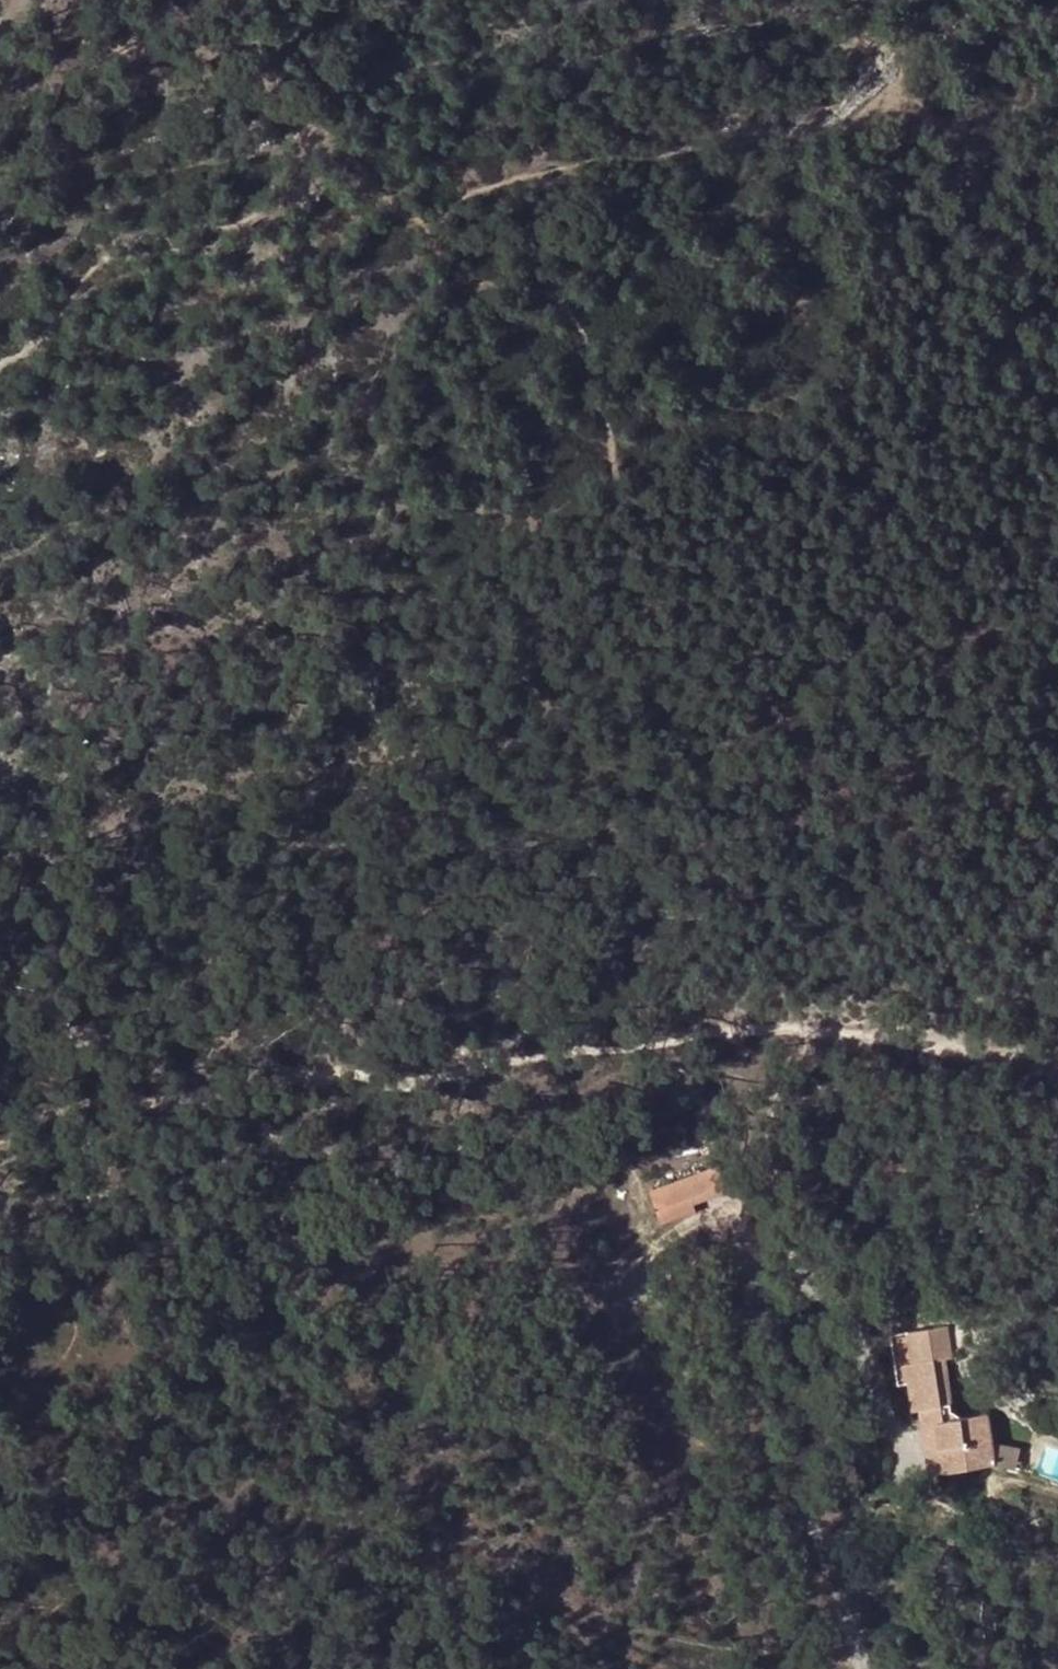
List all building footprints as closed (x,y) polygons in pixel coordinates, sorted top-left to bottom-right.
[(649,1192),(656,1209),(689,1197),(722,1184),(717,1167),(649,1192)] [(689,1197),(693,1205),(726,1194),(722,1184),(689,1197)] [(689,1197),(656,1209),(661,1224),(695,1212),(693,1205),(689,1197)] [(950,1357),(945,1326),(901,1333),(905,1362),(913,1409),(921,1408),(926,1436),(939,1434),(945,1470),(992,1463),(989,1440),(985,1415),(962,1417),(951,1410),(943,1359),(950,1357)] [(905,1362),(901,1333),(891,1334),(895,1364),(905,1362)] [(930,1472),(945,1470),(939,1434),(926,1436),(930,1472)] [(1020,1447),(989,1440),(992,1463),(1015,1467),(1020,1447)]
